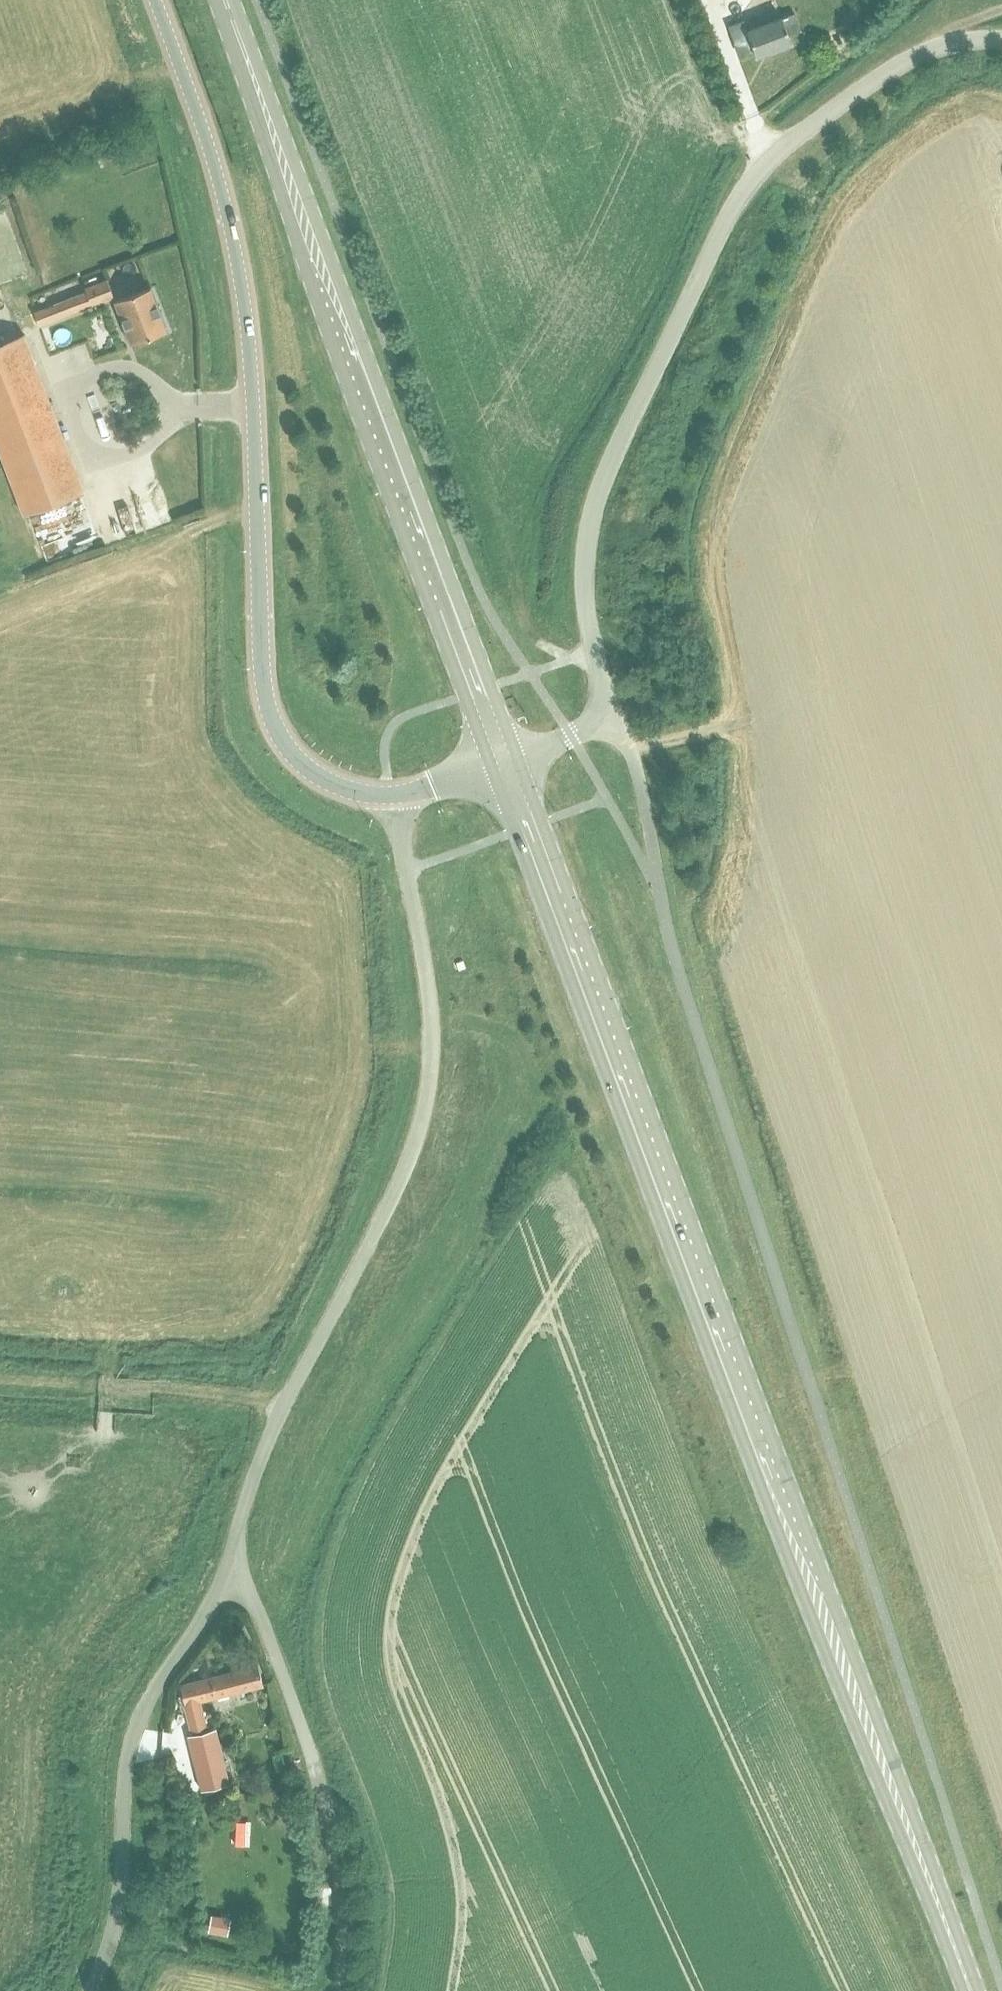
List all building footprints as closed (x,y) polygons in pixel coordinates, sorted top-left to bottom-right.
[(744,20),(728,26),(735,44),(739,55),(754,50),(757,56),(792,43),(789,35),(801,30),(795,13),(782,17),(748,30),(744,20)] [(116,295),(109,276),(87,284),(89,289),(94,303),(116,295)] [(133,344),(169,331),(153,286),(117,299),(133,344)] [(55,301),(36,308),(41,323),(81,308),(94,303),(89,289),(75,293),(55,301)] [(0,343),(0,454),(23,514),(85,490),(25,334),(0,343)] [(177,520),(167,494),(96,520),(105,546),(177,520)] [(633,660),(634,650),(625,649),(624,659),(633,660)] [(197,1701),(261,1685),(256,1666),(180,1684),(192,1731),(204,1728),(197,1701)] [(216,1728),(188,1734),(202,1790),(229,1783),(216,1728)] [(188,1755),(175,1759),(178,1791),(191,1790),(188,1755)] [(212,1914),(209,1930),(228,1934),(231,1918),(212,1914)]
